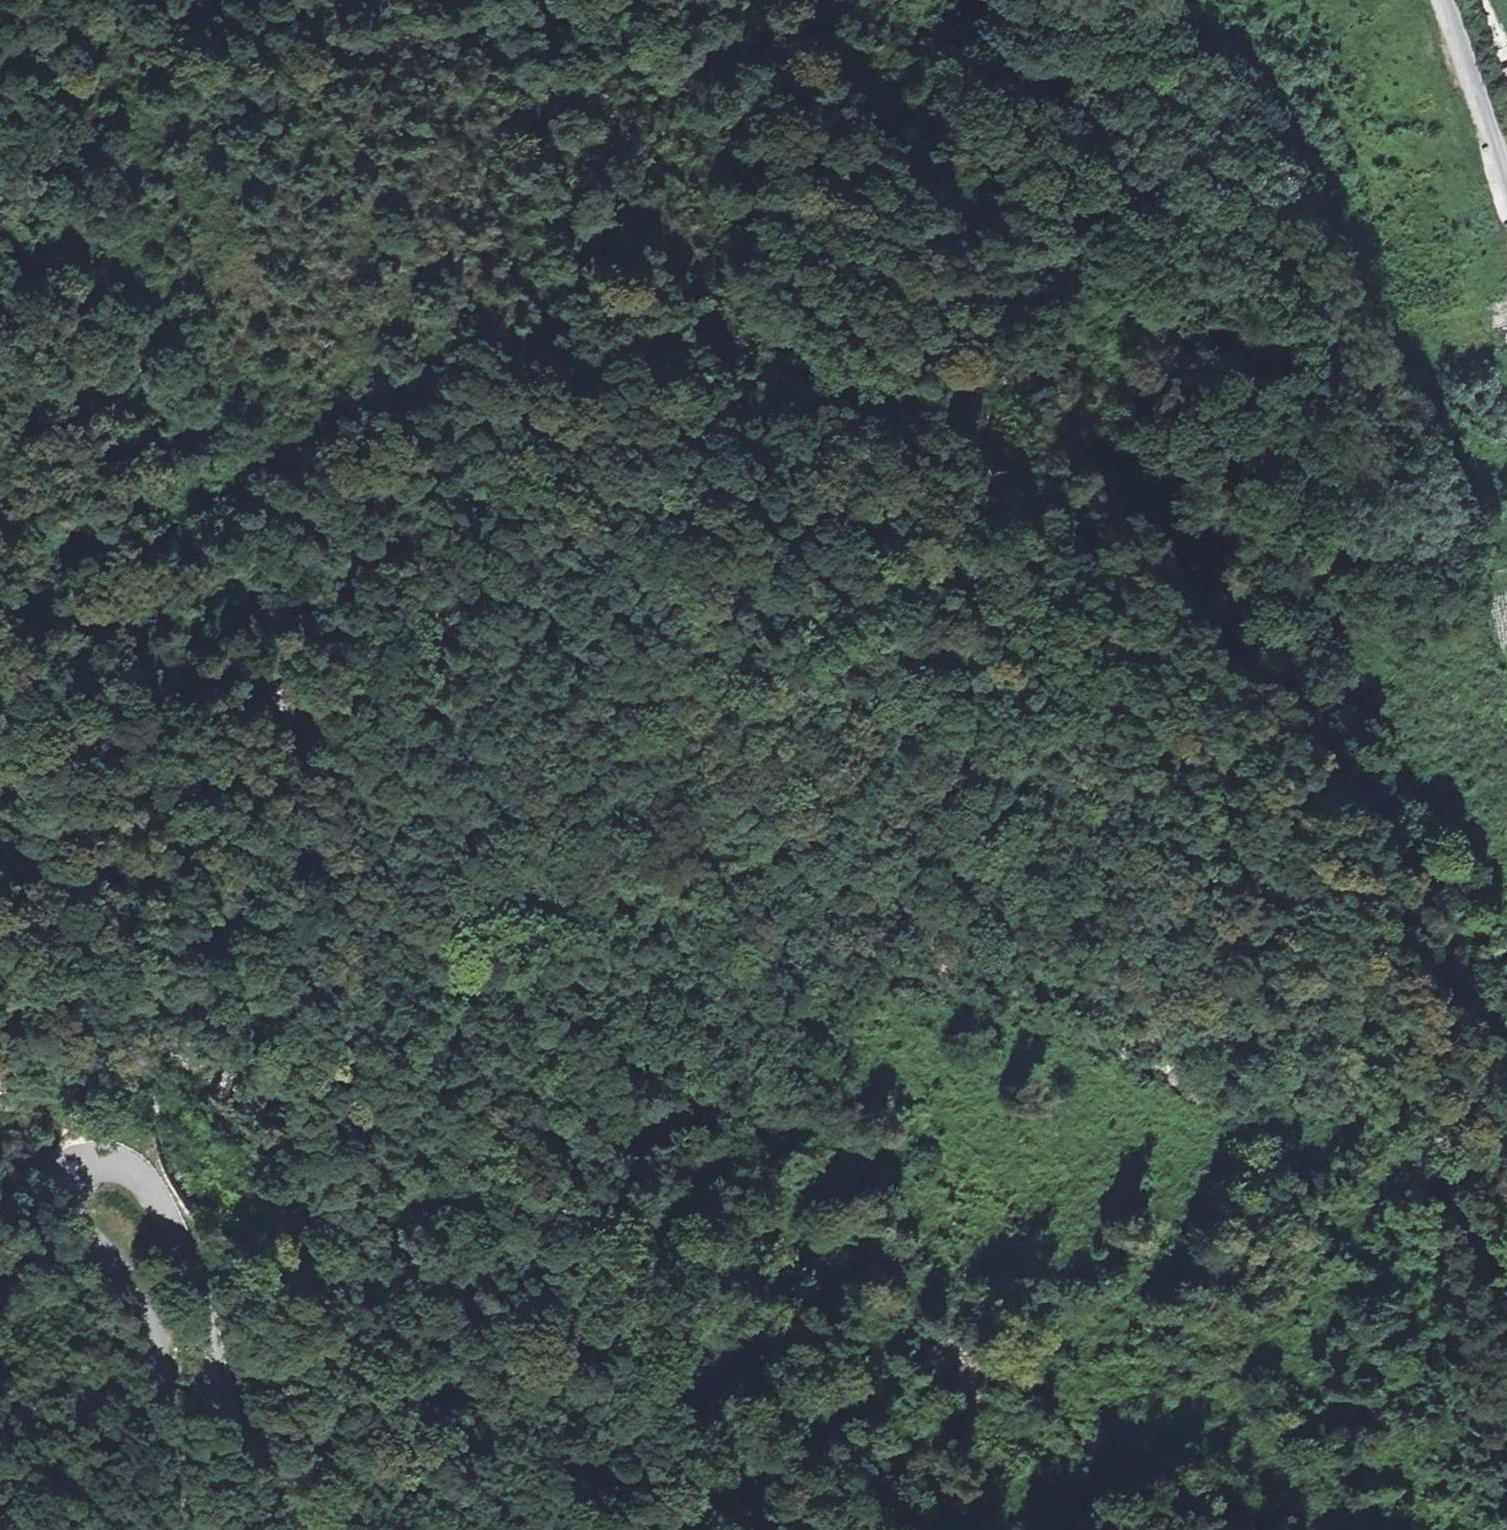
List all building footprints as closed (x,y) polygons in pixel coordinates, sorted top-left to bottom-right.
[(1506,109),(1506,69),(1497,72),(1506,109)]
